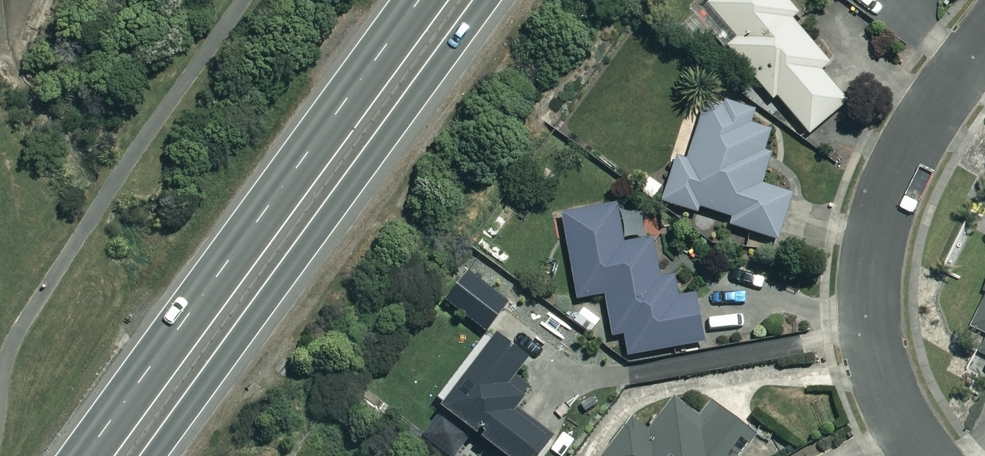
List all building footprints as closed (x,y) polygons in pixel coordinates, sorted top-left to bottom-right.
[(788,0),(721,0),(685,31),(700,49),(718,34),(777,103),(781,99),(814,137),(851,105),(823,72),(831,64),(795,22),(802,16),(788,0)] [(783,128),(710,106),(692,165),(681,162),(668,206),(698,215),(700,210),(736,220),(733,229),(779,243),(793,196),(765,187),(783,128)] [(631,246),(624,206),(566,217),(582,303),(609,298),(617,340),(629,338),(633,358),(708,344),(699,297),(668,303),(656,241),(631,246)] [(515,291),(468,263),(444,304),(491,332),(515,291)] [(976,327),(984,332),(984,308),(976,327)] [(483,340),(440,404),(446,408),(425,439),(450,455),(461,455),(472,440),(495,455),(542,455),(554,438),(525,419),(533,407),(523,401),(532,389),(524,384),(537,364),(496,337),(491,346),(483,340)] [(678,401),(652,435),(635,422),(608,455),(743,455),(757,438),(715,405),(703,421),(678,401)]
